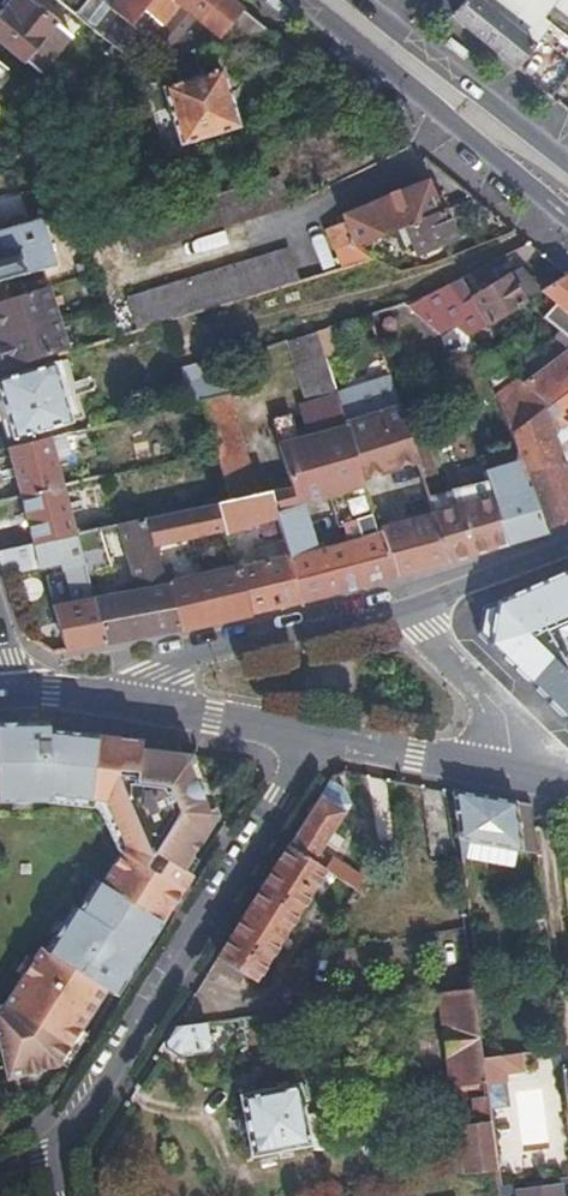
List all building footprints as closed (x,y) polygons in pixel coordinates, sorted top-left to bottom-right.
[(27,0),(13,0),(0,17),(0,37),(41,70),(71,34),(27,0)] [(262,30),(225,0),(57,0),(138,64),(175,54),(194,49),(262,30)] [(451,17),(464,0),(430,0),(451,17)] [(512,67),(548,25),(567,41),(567,0),(464,0),(451,17),(499,56),(512,67)] [(202,76),(194,49),(175,54),(182,81),(167,87),(184,144),(240,127),(224,70),(202,76)] [(9,71),(0,64),(0,82),(9,71)] [(134,258),(292,205),(280,173),(202,201),(203,207),(189,211),(186,205),(123,226),(134,258)] [(402,230),(438,216),(424,183),(343,215),(345,225),(327,233),(334,250),(354,243),(356,249),(402,230)] [(447,227),(485,211),(473,201),(438,216),(402,230),(413,258),(452,242),(447,227)] [(50,267),(36,220),(0,231),(0,282),(50,267)] [(340,268),(372,257),(356,249),(354,243),(334,250),(340,268)] [(137,331),(299,280),(289,249),(127,300),(137,331)] [(524,301),(534,295),(520,268),(509,275),(524,301)] [(492,319),(524,301),(509,275),(470,296),(485,324),(492,319)] [(523,386),(567,352),(567,279),(565,276),(538,292),(552,304),(542,315),(561,333),(555,339),(557,341),(511,375),(523,386)] [(61,319),(51,286),(0,302),(0,338),(61,319)] [(476,329),(445,286),(423,297),(452,325),(464,336),(476,329)] [(452,325),(423,297),(419,299),(405,304),(438,331),(439,333),(452,325)] [(116,337),(137,331),(127,300),(107,307),(116,337)] [(0,338),(0,352),(6,372),(71,351),(61,319),(0,338)] [(485,324),(476,329),(464,336),(475,344),(498,330),(492,319),(485,324)] [(464,336),(452,325),(439,333),(443,348),(464,336)] [(336,395),(316,333),(289,342),(308,403),(336,395)] [(567,427),(567,352),(523,386),(567,427)] [(567,517),(567,488),(559,464),(567,459),(567,427),(523,386),(511,375),(490,356),(481,360),(525,484),(541,529),(567,517)] [(53,363),(0,381),(0,407),(10,439),(70,420),(53,363)] [(230,392),(231,391),(227,372),(207,377),(203,365),(183,370),(191,402),(199,399),(230,392)] [(199,399),(215,451),(229,499),(259,492),(230,392),(199,399)] [(345,420),(336,395),(308,403),(269,415),(277,444),(346,425),(345,420)] [(411,398),(398,402),(398,404),(402,414),(415,410),(411,398)] [(402,414),(398,404),(345,420),(346,425),(364,478),(417,462),(402,414)] [(415,410),(402,414),(417,462),(423,479),(436,474),(415,410)] [(130,417),(78,430),(84,447),(135,435),(130,417)] [(285,543),(302,602),(396,577),(381,531),(376,514),(365,517),(369,532),(308,550),(304,534),(297,508),(357,491),(363,507),(372,504),(371,502),(364,478),(346,425),(277,444),(289,485),(269,490),(279,525),(285,543)] [(7,448),(19,496),(63,485),(57,460),(63,458),(59,435),(7,448)] [(454,506),(489,495),(485,481),(450,491),(454,506)] [(543,534),(541,529),(525,484),(489,495),(505,545),(543,534)] [(19,496),(32,544),(75,534),(63,485),(19,496)] [(227,528),(229,535),(279,525),(269,490),(259,492),(229,499),(218,501),(227,528)] [(449,562),(505,545),(489,495),(454,506),(450,491),(429,497),(434,514),(449,562)] [(148,518),(156,545),(227,528),(218,501),(148,518)] [(381,531),(396,577),(420,570),(449,562),(434,514),(381,531)] [(369,532),(365,517),(304,534),(308,550),(369,532)] [(94,599),(108,643),(181,630),(167,584),(156,545),(148,518),(122,524),(138,589),(94,599)] [(95,530),(75,534),(86,570),(107,564),(106,557),(110,556),(101,529),(95,530)] [(3,576),(57,563),(70,603),(58,606),(69,650),(108,643),(94,599),(86,570),(75,534),(32,544),(0,551),(0,566),(3,576)] [(239,568),(253,613),(289,605),(302,602),(285,543),(279,546),(282,558),(239,568)] [(556,571),(567,603),(524,621),(524,637),(567,674),(567,566),(556,571)] [(167,584),(181,630),(188,628),(253,613),(239,568),(167,584)] [(52,721),(23,722),(48,801),(50,795),(108,803),(124,849),(101,886),(96,882),(81,907),(98,964),(106,991),(109,998),(112,993),(139,949),(189,873),(177,865),(209,818),(188,753),(136,747),(136,738),(55,729),(52,721)] [(0,723),(0,811),(48,801),(23,722),(2,723),(0,723)] [(251,760),(188,753),(209,818),(177,865),(189,873),(255,769),(251,760)] [(515,867),(516,847),(522,848),(519,826),(517,800),(455,789),(453,789),(459,835),(462,855),(515,867)] [(345,813),(319,796),(288,845),(316,862),(345,813)] [(246,910),(284,934),(326,869),(316,862),(288,845),(246,910)] [(81,907),(78,911),(73,908),(45,952),(40,949),(4,1006),(0,1007),(0,1051),(6,1080),(57,1069),(106,991),(98,964),(81,907)] [(256,980),(284,934),(246,910),(225,942),(216,957),(241,972),(256,980)] [(235,980),(241,972),(216,957),(211,965),(235,980)] [(485,1080),(473,987),(438,992),(451,1085),(485,1080)] [(209,1049),(207,1022),(173,1025),(166,1036),(160,1046),(174,1053),(209,1049)] [(322,1098),(320,1079),(252,1089),(259,1150),(319,1143),(313,1100),(322,1098)] [(490,1114),(487,1093),(475,1095),(478,1115),(490,1114)] [(462,1170),(497,1165),(491,1120),(457,1124),(462,1170)]
